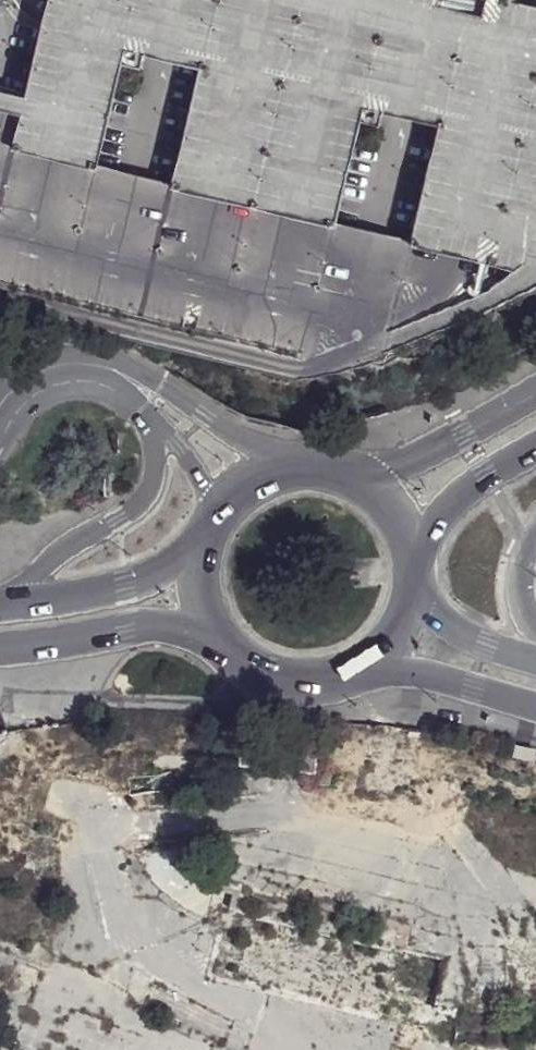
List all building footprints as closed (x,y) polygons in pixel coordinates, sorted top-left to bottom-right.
[(511,7),(512,0),(497,0),(496,5),(477,0),(52,0),(51,4),(29,96),(26,109),(16,149),(88,167),(118,45),(203,66),(173,190),(330,227),(359,109),(438,128),(409,248),(534,278),(535,279),(535,13),(511,7)] [(298,362),(295,371),(293,382),(350,374),(385,362),(385,353),(403,345),(535,288),(535,279),(534,278),(409,248),(330,227),(173,190),(88,167),(16,149),(29,96),(0,89),(0,289),(298,362)]
